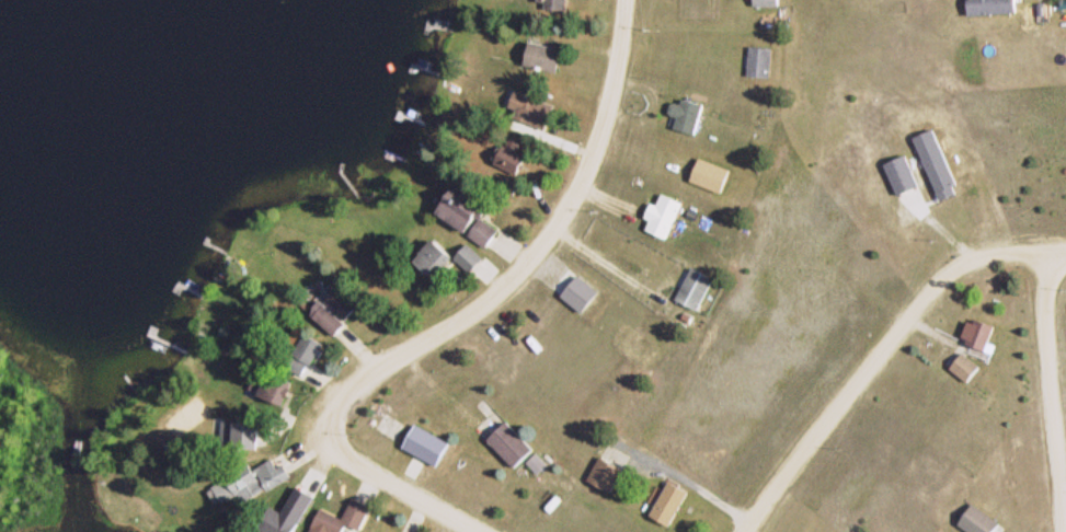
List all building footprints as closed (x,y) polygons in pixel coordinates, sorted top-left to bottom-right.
[(574,9),(574,0),(544,0),(544,9),(574,9)] [(971,14),(1024,11),(1023,0),(971,0),(971,14)] [(569,50),(535,41),(529,63),(563,72),(569,50)] [(778,45),(754,45),(753,75),(776,76),(778,45)] [(672,125),(702,133),(710,103),(681,94),(672,125)] [(960,186),(944,130),(921,136),(932,174),(912,179),(906,158),(890,162),(896,185),(890,186),(892,195),(935,183),(937,192),(960,186)] [(492,205),(458,185),(440,214),(493,246),(504,228),(486,217),(492,205)] [(649,228),(673,237),(688,200),(664,191),(649,228)] [(456,250),(436,237),(421,261),(441,273),(456,250)] [(459,257),(476,273),(489,258),(472,242),(459,257)] [(679,297),(702,310),(720,278),(697,265),(679,297)] [(339,335),(363,313),(344,292),(320,314),(339,335)] [(998,342),(1001,323),(972,317),(965,351),(998,357),(1000,343),(998,342)] [(265,394),(285,403),(297,376),(276,367),(265,394)] [(407,424),(389,412),(379,427),(397,439),(407,424)] [(514,420),(494,439),(522,469),(531,461),(543,473),(553,463),(514,420)] [(299,475),(286,453),(264,466),(277,488),(299,475)] [(617,490),(627,464),(602,454),(592,480),(617,490)] [(654,514),(678,525),(694,488),(671,477),(654,514)] [(315,531),(361,531),(373,503),(359,497),(350,517),(325,506),(315,531)]
